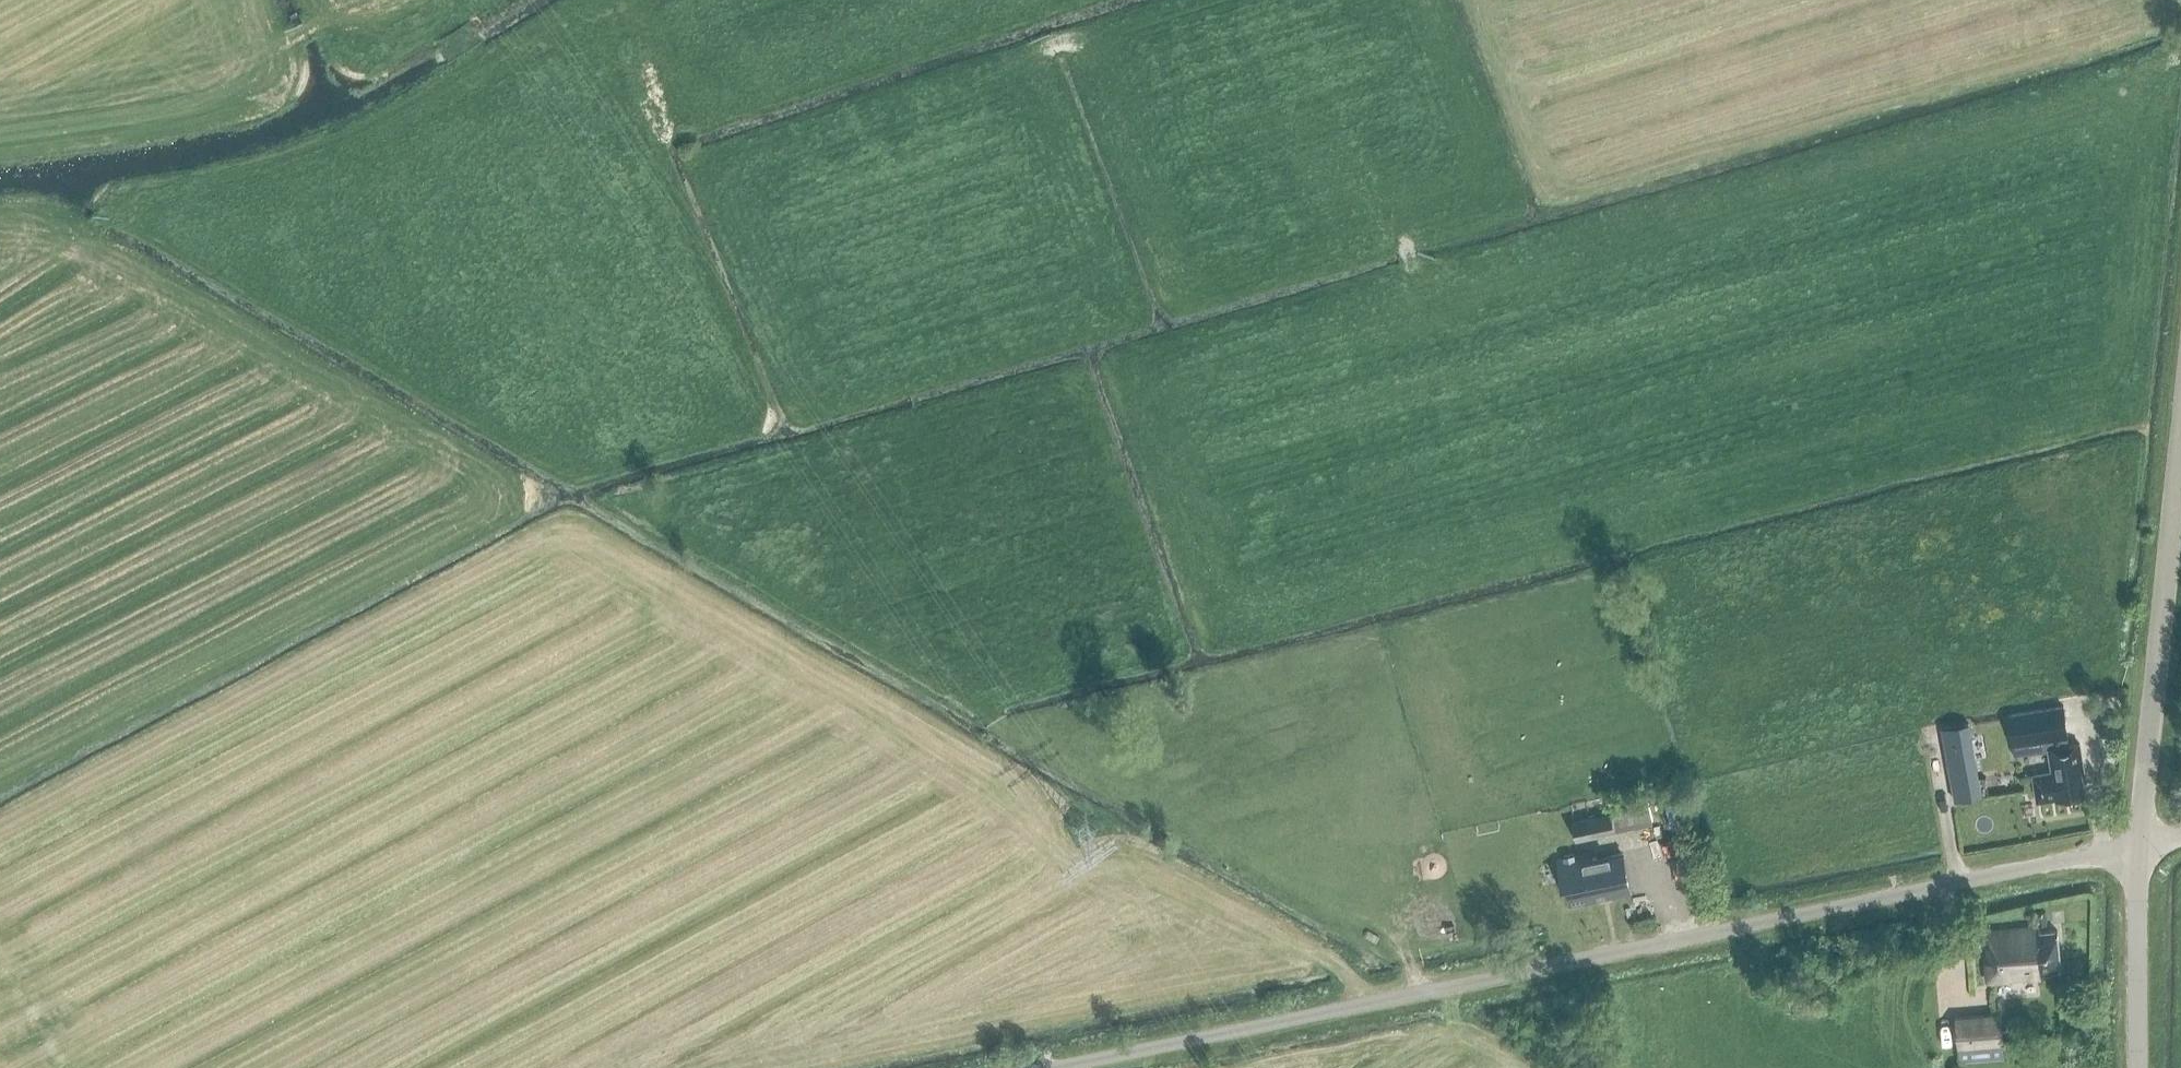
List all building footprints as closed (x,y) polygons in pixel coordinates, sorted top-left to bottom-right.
[(2014,756),(2044,751),(2048,750),(2052,772),(2032,775),(2037,802),(2056,799),(2056,800),(2084,796),(2080,772),(2083,772),(2079,744),(2065,747),(2063,738),(2068,737),(2063,707),(2008,716),(2013,746),(2014,756)] [(1942,729),(1954,801),(1980,797),(1968,724),(1942,729)] [(1609,808),(1611,815),(1576,821),(1579,840),(1617,833),(1653,825),(1648,800),(1609,808)] [(1586,857),(1556,863),(1561,886),(1565,885),(1570,909),(1628,897),(1620,858),(1588,865),(1586,857)] [(2046,912),(2036,913),(2037,925),(2047,924),(2046,912)] [(1994,960),(1990,960),(1991,976),(1995,976),(1995,978),(2041,975),(2041,971),(2060,969),(2058,931),(2042,932),(2041,927),(1992,930),(1994,960)] [(1960,1016),(1962,1044),(2006,1040),(2004,1013),(1960,1016)]
